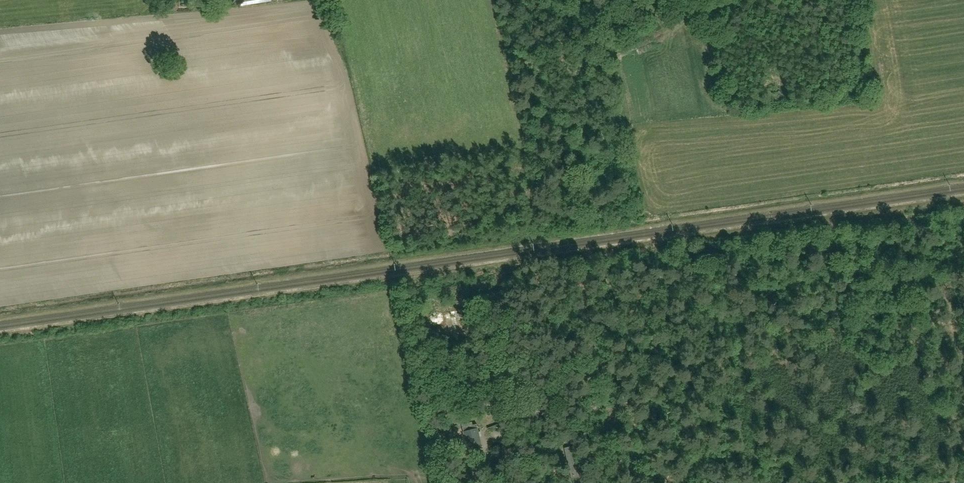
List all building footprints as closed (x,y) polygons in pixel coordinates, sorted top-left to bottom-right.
[(494,300),(487,302),(488,308),(495,307),(494,300)] [(458,311),(459,317),(471,315),(470,309),(458,311)] [(461,396),(464,410),(471,409),(469,395),(461,396)] [(477,428),(463,432),(466,443),(471,441),(473,448),(482,446),(477,428)]
